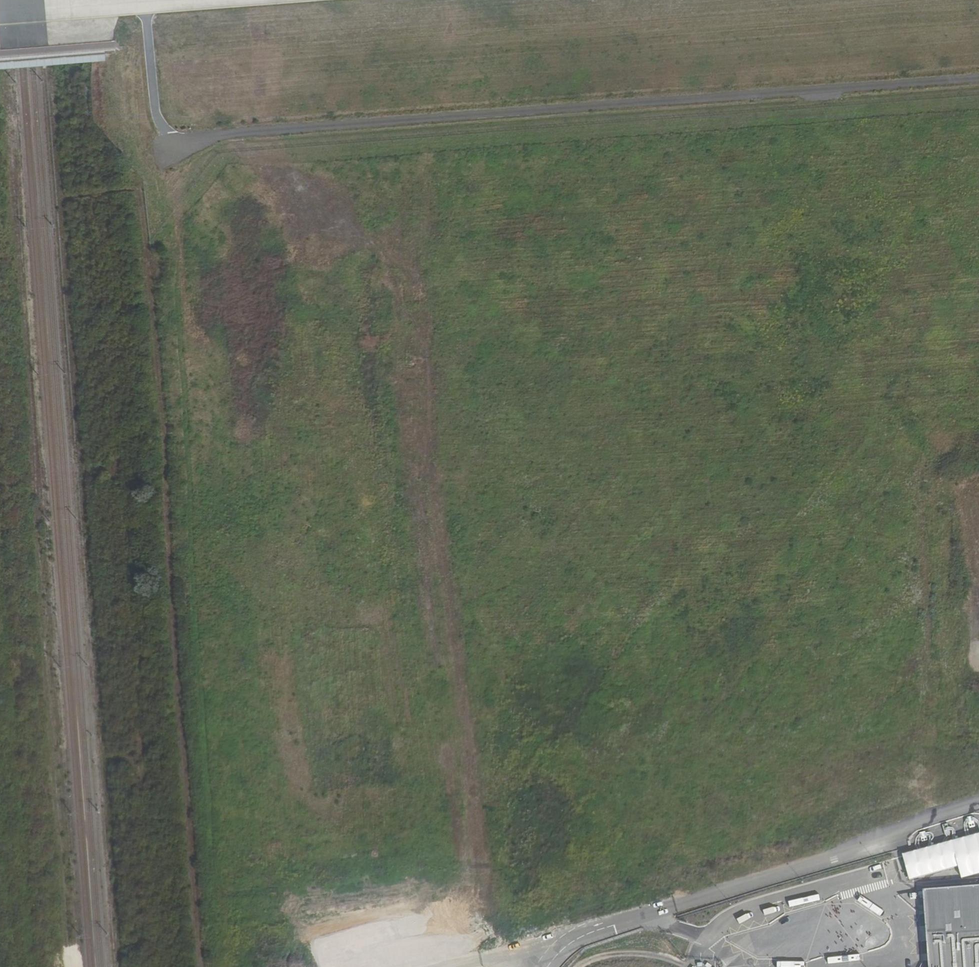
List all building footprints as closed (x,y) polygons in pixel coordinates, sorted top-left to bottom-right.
[(921,890),(927,966),(978,966),(978,886),(921,890)]
